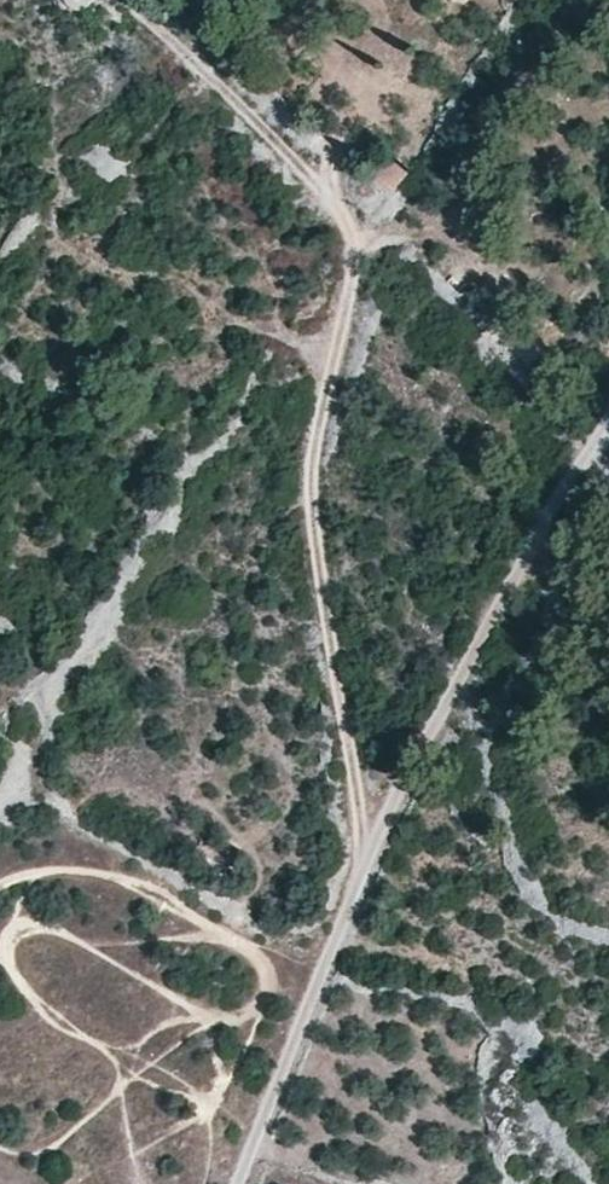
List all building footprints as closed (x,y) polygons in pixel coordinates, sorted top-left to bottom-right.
[(411,169),(387,150),(383,155),(407,174),(411,169)] [(407,174),(383,155),(369,172),(393,192),(407,174)]
